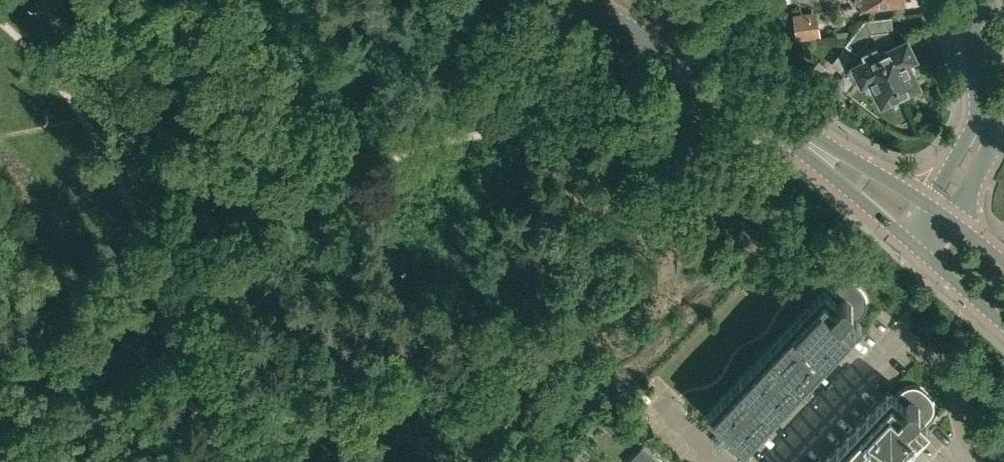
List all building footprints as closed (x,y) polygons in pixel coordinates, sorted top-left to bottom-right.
[(797,40),(821,37),(817,11),(794,14),(797,40)] [(893,30),(892,16),(865,18),(872,34),(873,33),(880,50),(893,77),(902,96),(913,90),(913,85),(918,82),(911,67),(914,65),(910,57),(915,55),(906,38),(895,44),(889,31),(893,30)] [(865,18),(846,44),(858,52),(872,34),(865,18)] [(891,101),(902,96),(893,77),(880,50),(854,63),(862,80),(867,78),(871,86),(874,85),(882,100),(887,98),(891,101)] [(837,284),(829,292),(824,287),(706,412),(745,448),(863,323),(858,318),(865,309),(867,305),(868,301),(867,297),(865,293),(855,284),(850,282),(846,281),(841,282),(837,284)] [(930,425),(925,421),(933,411),(935,408),(935,404),(934,399),(932,396),(922,386),(918,384),(913,383),(908,384),(904,387),(896,394),(891,389),(823,461),(896,461),(930,425)] [(613,413),(603,425),(613,433),(623,422),(613,413)] [(641,447),(627,461),(657,461),(641,447)]
